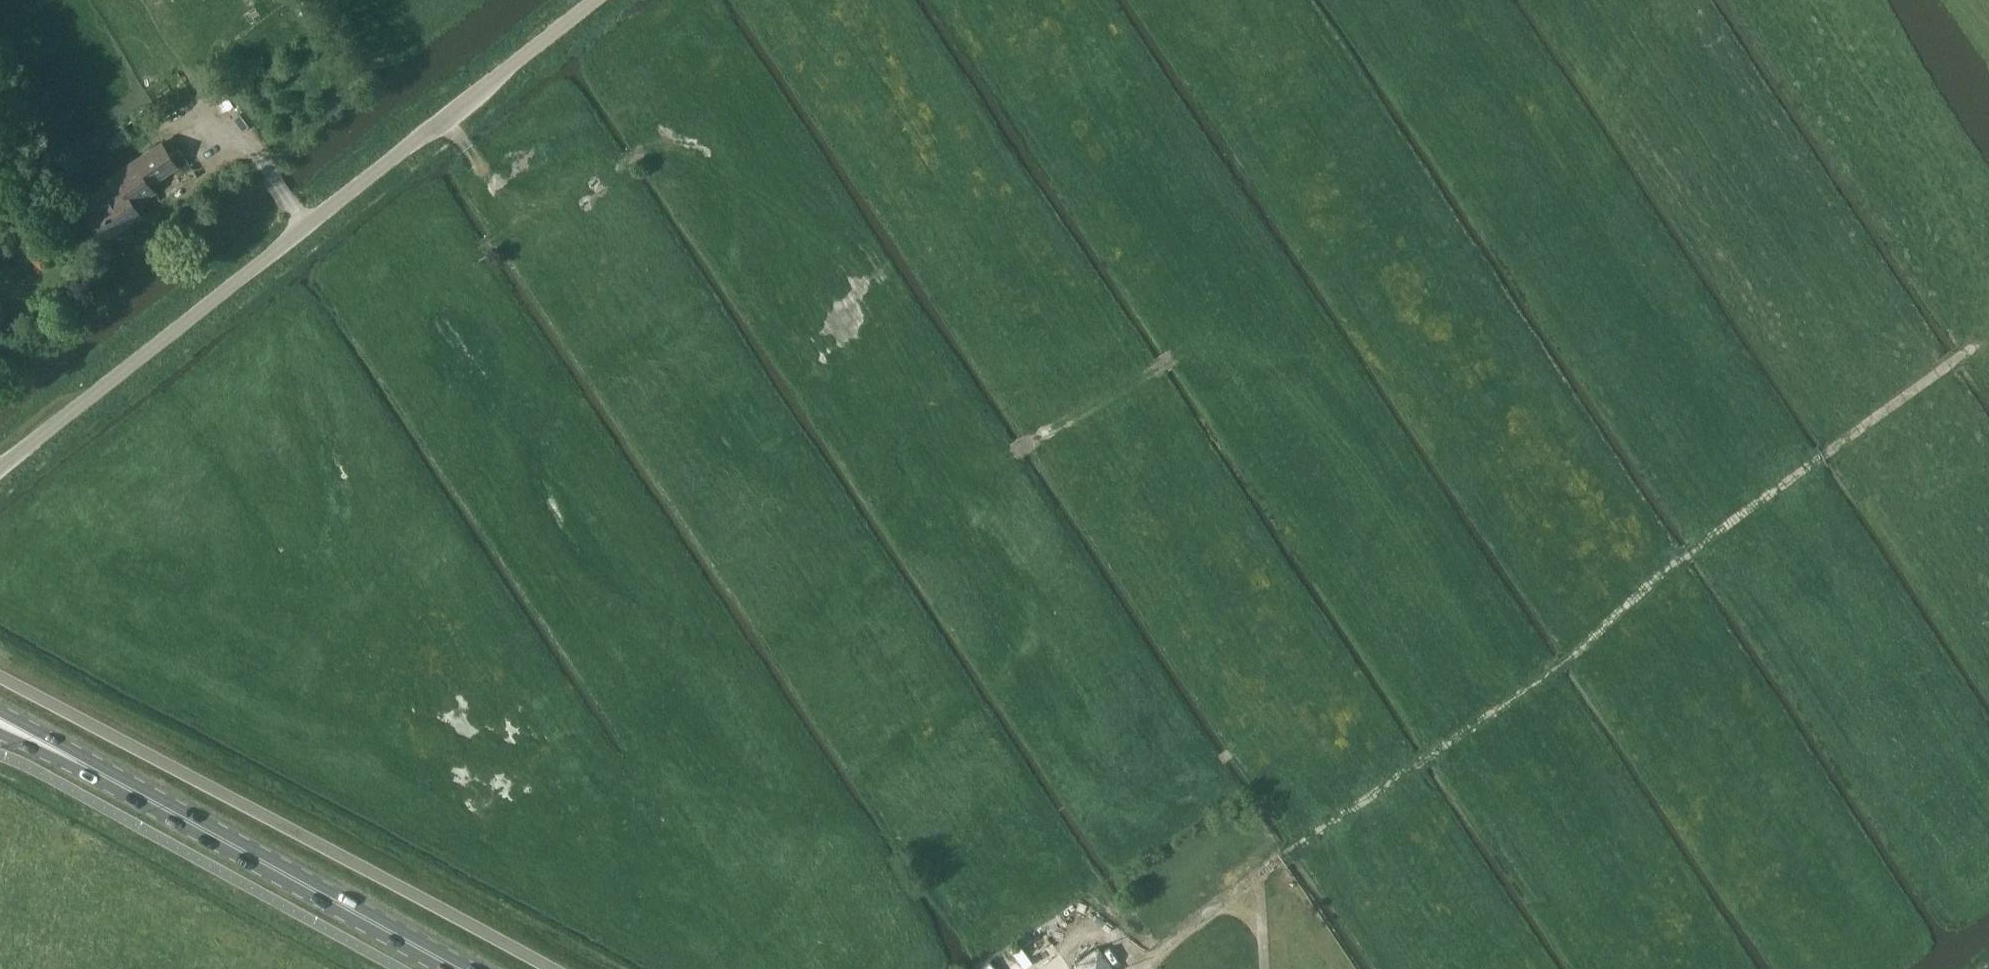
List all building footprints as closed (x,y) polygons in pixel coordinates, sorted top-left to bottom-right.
[(102,239),(140,214),(133,203),(153,190),(148,183),(176,165),(161,142),(132,161),(137,168),(117,181),(120,186),(83,212),(102,239)] [(1076,958),(1083,968),(1116,968),(1118,968),(1101,943),(1076,958)]
